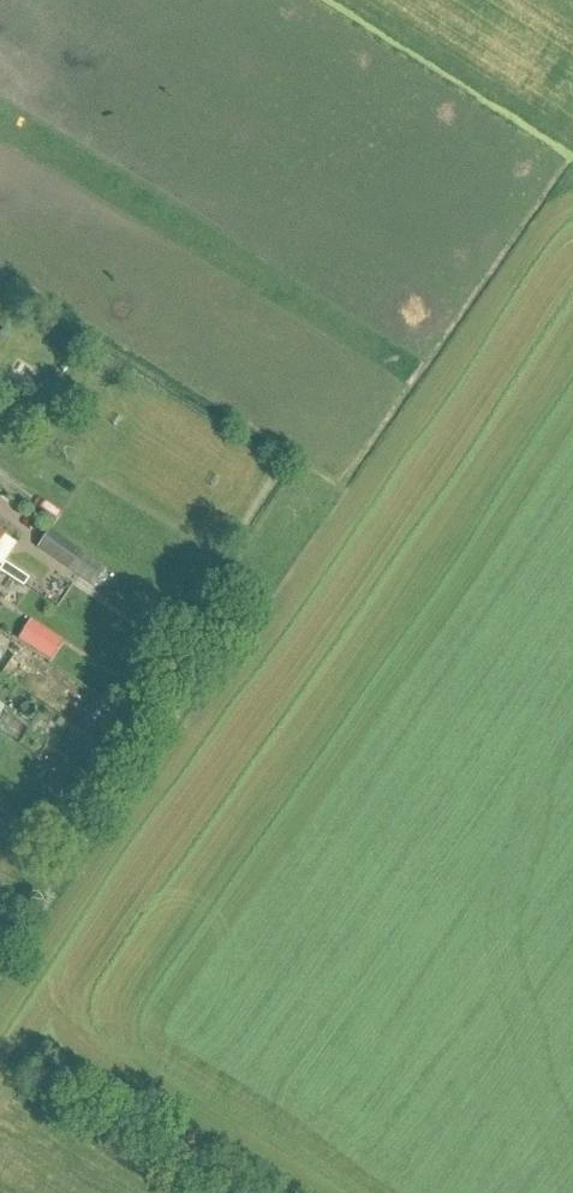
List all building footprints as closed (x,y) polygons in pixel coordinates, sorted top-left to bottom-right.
[(94,588),(107,570),(50,531),(38,549),(94,588)] [(11,581),(17,571),(5,563),(0,571),(0,574),(11,581)] [(17,571),(11,581),(23,589),(30,579),(17,571)] [(47,661),(57,643),(36,631),(26,649),(47,661)] [(160,739),(165,730),(143,718),(138,727),(160,739)] [(16,830),(10,839),(27,850),(33,841),(16,830)]
